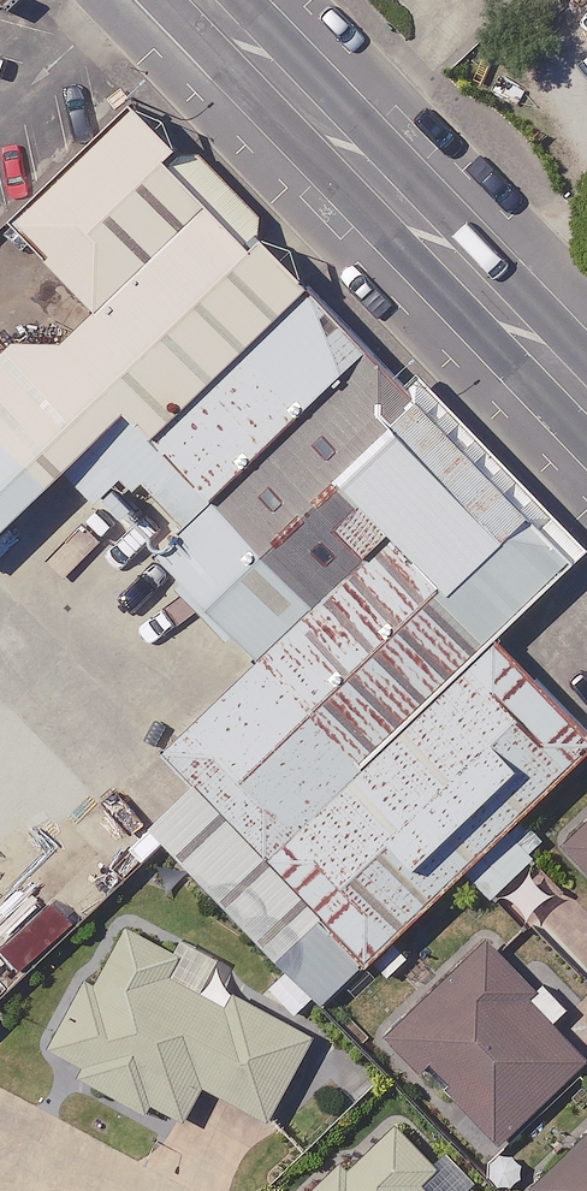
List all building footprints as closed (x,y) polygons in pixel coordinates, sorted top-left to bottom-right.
[(419,15),(435,0),(405,0),(419,15)] [(586,26),(586,0),(563,0),(586,26)] [(117,231),(0,340),(0,528),(33,498),(212,331),(117,231)] [(290,414),(212,331),(33,498),(111,581),(290,414)] [(384,514),(290,414),(111,581),(99,592),(193,692),(384,514)] [(487,624),(384,514),(193,692),(130,750),(234,861),(443,665),(487,624)] [(443,665),(234,861),(328,961),(537,766),(443,665)] [(571,843),(586,860),(586,827),(571,843)] [(187,958),(132,928),(101,984),(94,980),(52,1055),(182,1127),(207,1082),(273,1118),(317,1039),(183,965),(187,958)] [(493,941),(400,1031),(506,1140),(586,1062),(586,1058),(529,998),(539,988),(493,941)] [(407,1123),(320,1190),(435,1190),(426,1180),(441,1167),(407,1123)] [(546,1181),(556,1190),(586,1190),(586,1141),(546,1181)]
